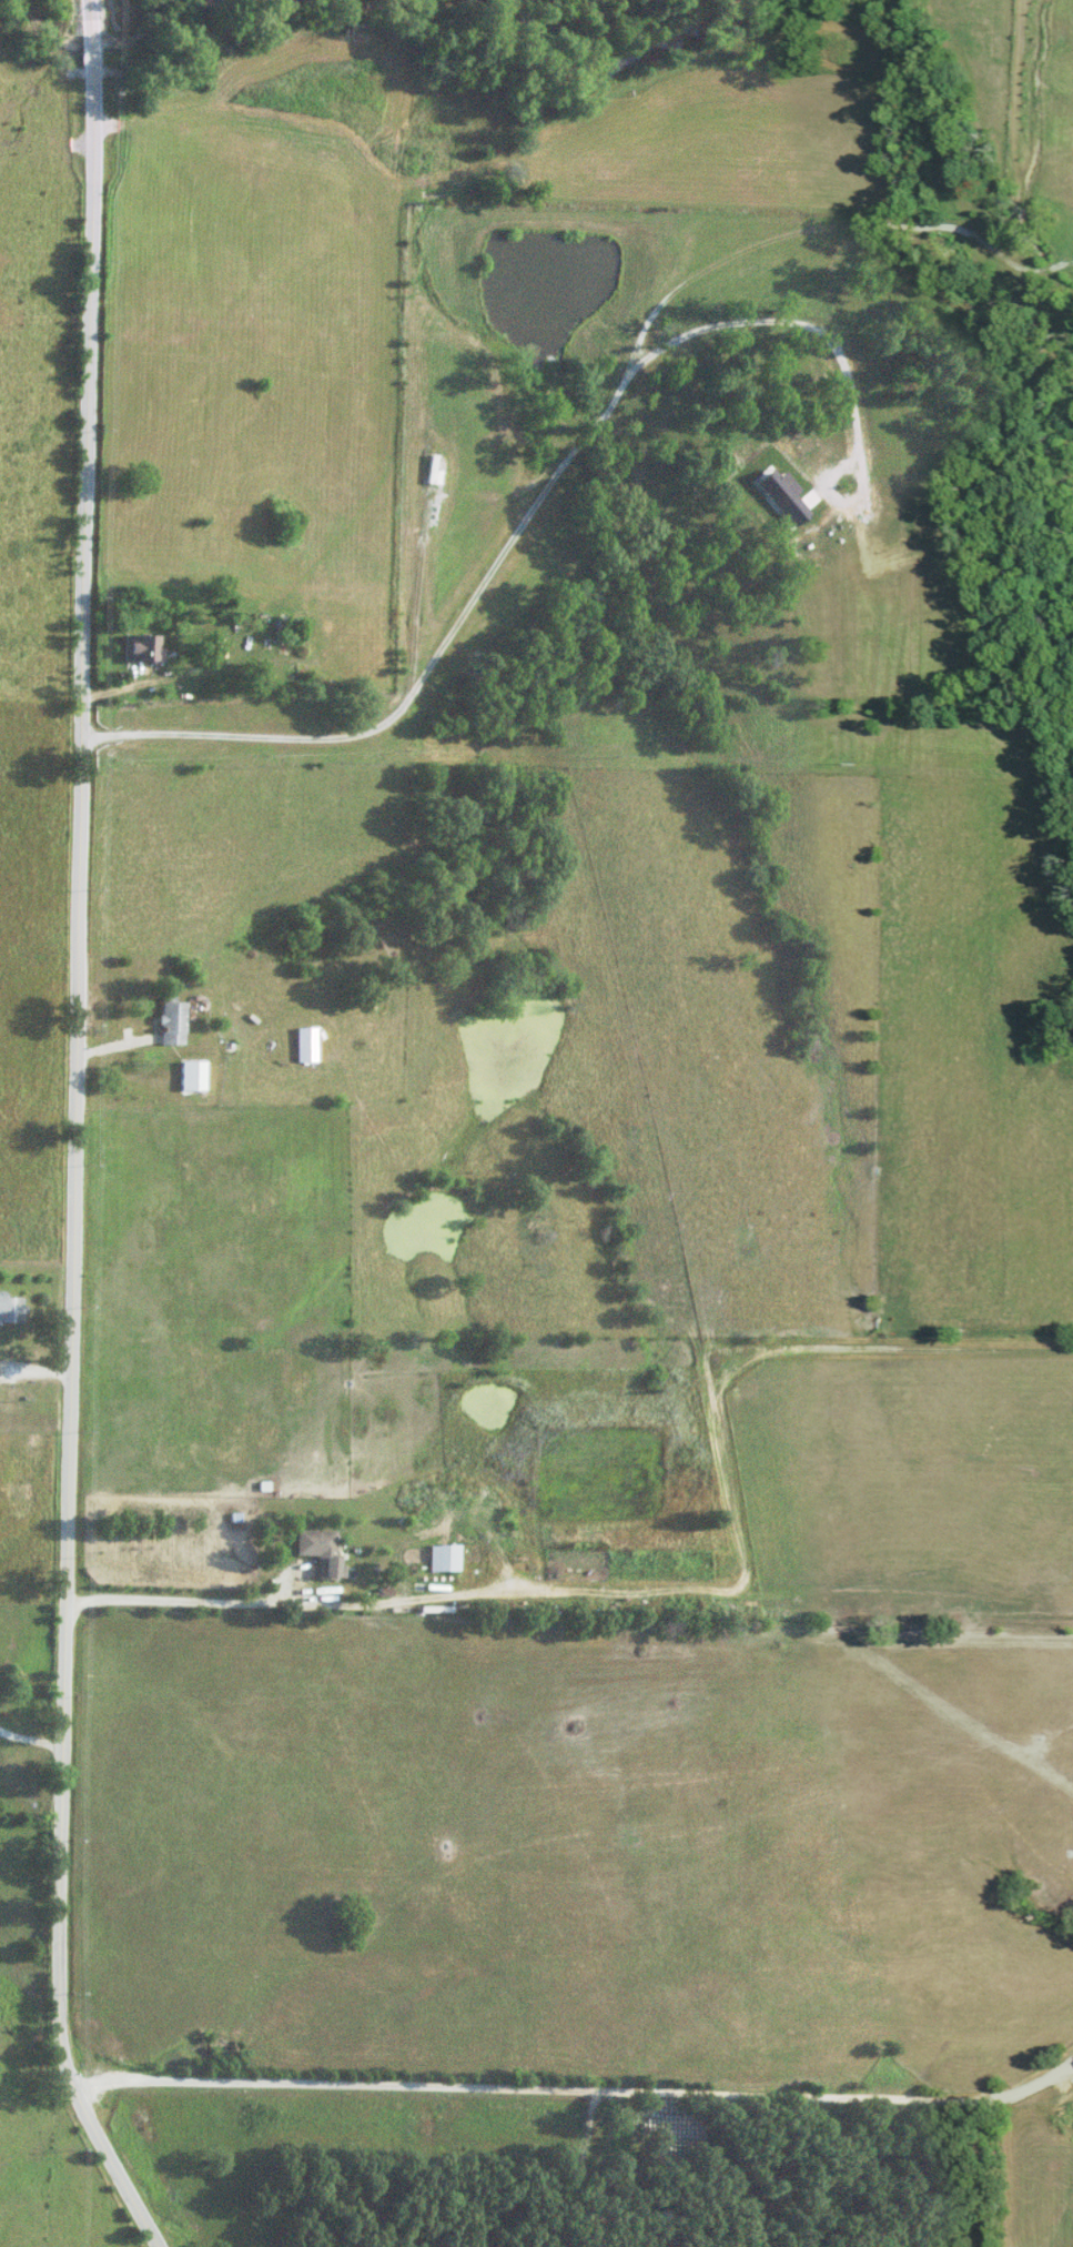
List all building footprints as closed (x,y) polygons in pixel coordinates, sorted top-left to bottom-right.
[(429,456),(422,456),(420,482),(427,483),(429,456)] [(118,634),(118,660),(153,660),(153,634),(118,634)] [(154,1044),(177,1044),(177,998),(154,998),(154,1044)] [(290,1062),(309,1062),(309,1027),(290,1027),(290,1062)] [(201,1060),(175,1060),(175,1092),(202,1092),(201,1060)] [(22,1324),(21,1293),(0,1294),(0,1324),(22,1324)] [(293,1555),(317,1556),(317,1579),(333,1579),(334,1530),(293,1530),(293,1555)] [(427,1571),(459,1571),(459,1545),(427,1545),(427,1571)]
